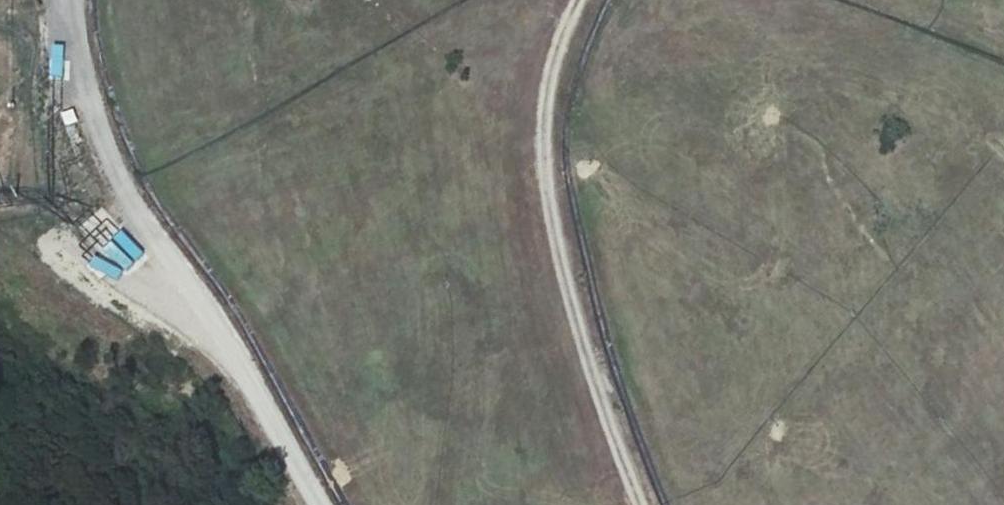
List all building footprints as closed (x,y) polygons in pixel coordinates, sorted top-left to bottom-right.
[(63,79),(63,45),(50,45),(50,79),(63,79)] [(125,272),(145,252),(121,229),(102,249),(125,272)]
